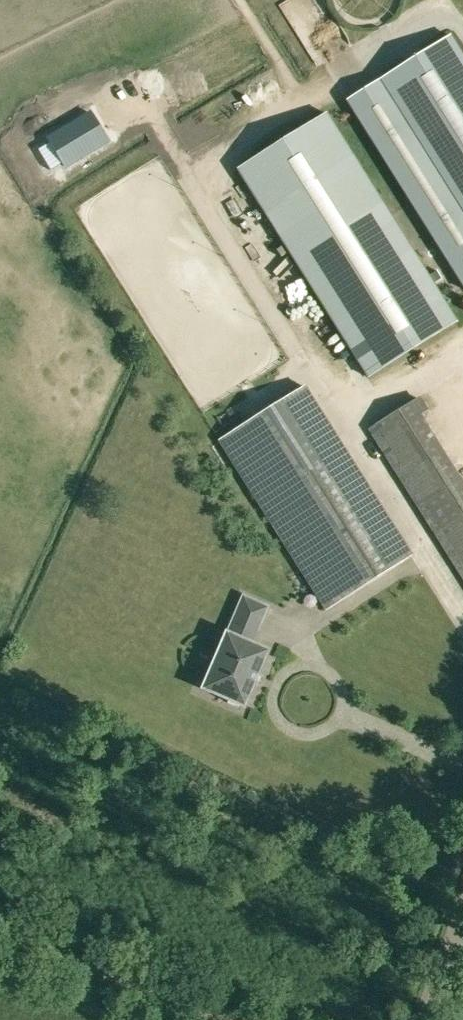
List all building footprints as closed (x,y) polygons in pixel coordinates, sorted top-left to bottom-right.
[(450,36),(346,100),(462,290),(462,56),(450,36)] [(366,377),(454,322),(325,113),(237,168),(366,377)] [(92,114),(50,140),(67,168),(109,142),(92,114)] [(436,270),(429,274),(434,283),(441,278),(436,270)] [(411,556),(304,386),(220,439),(327,609),(411,556)] [(369,430),(462,579),(462,470),(418,399),(369,430)] [(226,634),(205,688),(245,704),(266,650),(252,644),(267,606),(243,597),(228,635),(226,634)]
